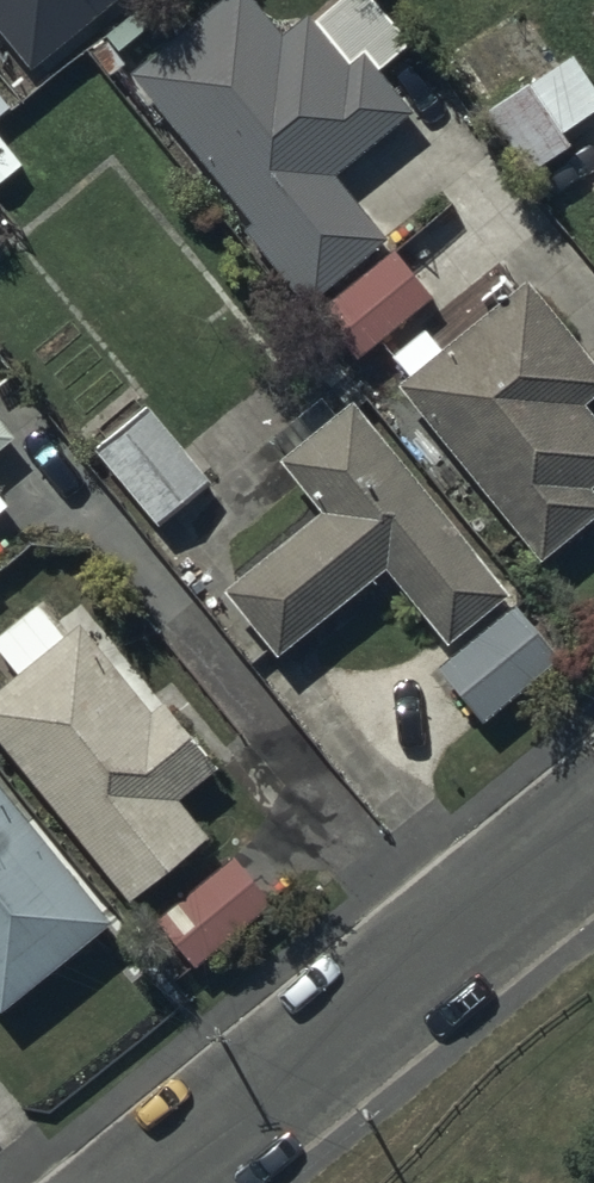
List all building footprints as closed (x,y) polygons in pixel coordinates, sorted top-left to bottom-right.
[(126,76),(247,226),(239,233),(303,311),(384,241),(330,179),(408,113),(375,73),(409,45),(369,0),(339,0),(310,25),(304,18),(281,37),(250,0),(221,0),(126,76)] [(483,114),(526,175),(568,149),(559,135),(593,112),(593,101),(567,59),(483,114)] [(312,312),(353,363),(431,299),(392,249),(312,312)] [(393,389),(537,564),(593,518),(593,496),(589,490),(593,485),(593,421),(583,408),(593,399),(593,369),(523,283),(393,389)] [(317,397),(267,438),(283,455),(274,464),(315,515),(218,594),(271,660),(381,571),(442,647),(505,597),(348,404),(334,416),(317,397)] [(92,452),(160,530),(212,488),(145,407),(92,452)] [(14,441),(0,424),(0,453),(14,441)] [(512,604),(432,671),(479,728),(560,661),(512,604)] [(130,906),(209,842),(178,804),(217,772),(161,704),(148,714),(79,628),(65,639),(37,605),(0,635),(0,657),(16,677),(0,690),(0,745),(130,906)] [(113,926),(0,789),(0,1015),(113,926)] [(193,972),(273,906),(234,858),(153,923),(193,972)]
